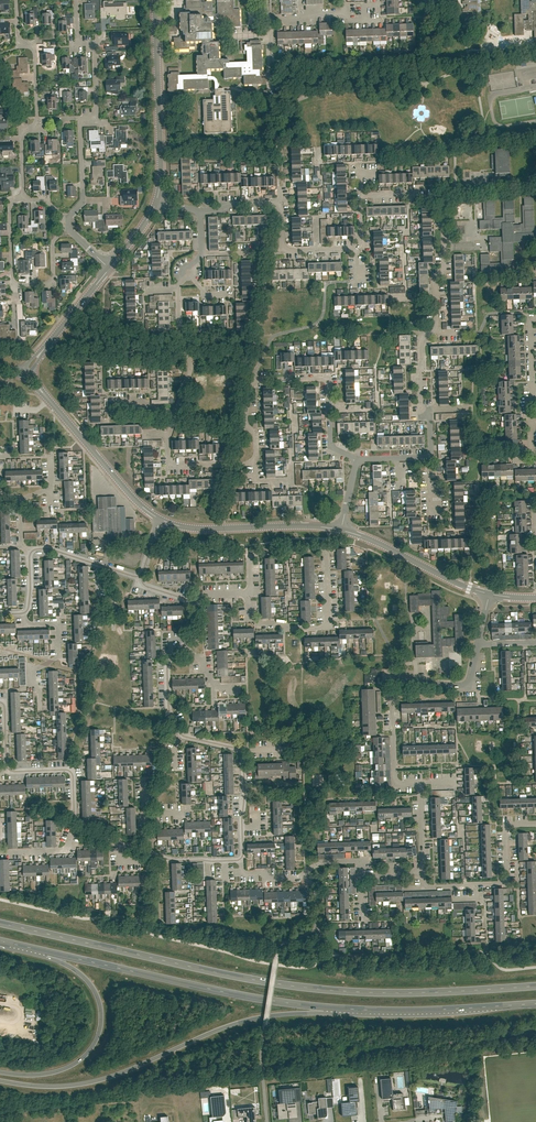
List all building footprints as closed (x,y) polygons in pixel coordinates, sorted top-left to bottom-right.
[(9,0),(0,0),(0,10),(1,10),(1,12),(8,12),(8,10),(9,9),(9,0)] [(95,19),(95,10),(99,10),(99,0),(96,0),(93,0),(93,4),(84,4),(85,19),(95,19)] [(179,68),(172,68),(168,68),(169,75),(168,75),(169,92),(178,92),(178,90),(182,89),(182,90),(208,89),(208,80),(211,79),(213,80),(214,81),(215,83),(215,89),(213,89),(212,90),(212,91),(213,93),(215,92),(215,96),(213,96),(214,100),(203,100),(204,134),(232,133),(231,98),(230,95),(229,95),(229,91),(224,91),(224,89),(218,89),(218,87),(218,83),(217,80),(214,77),(211,77),(211,70),(224,69),(224,78),(241,78),(241,76),(242,76),(244,76),(244,82),(244,85),(262,85),(266,85),(266,78),(261,78),(261,75),(260,75),(259,71),(263,71),(262,45),(261,45),(260,40),(250,41),(250,43),(247,43),(247,42),(240,42),(240,45),(240,51),(247,51),(248,63),(235,63),(234,62),(234,55),(225,55),(225,58),(219,58),(219,43),(211,43),(211,41),(213,41),(212,23),(214,23),(214,28),(214,27),(222,27),(222,23),(231,23),(231,25),(231,27),(240,27),(240,9),(235,9),(234,0),(217,0),(217,14),(213,14),(212,2),(206,2),(206,4),(203,4),(201,4),(201,0),(186,0),(186,5),(183,6),(184,14),(180,14),(181,32),(185,32),(186,36),(180,37),(180,38),(174,38),(174,42),(175,42),(175,49),(189,49),(190,49),(190,47),(195,47),(195,43),(203,43),(203,44),(203,46),(202,46),(202,55),(203,55),(203,56),(197,57),(198,75),(182,76),(178,76),(178,74),(180,74),(180,72),(179,72),(179,68)] [(514,15),(515,36),(524,35),(524,29),(534,29),(534,42),(535,42),(535,3),(532,3),(532,0),(521,0),(521,14),(514,15)] [(113,3),(113,1),(103,1),(103,4),(104,8),(100,8),(101,19),(107,18),(107,16),(110,16),(110,15),(116,15),(116,19),(117,20),(119,20),(121,20),(123,20),(124,19),(126,19),(125,15),(127,15),(127,3),(113,3)] [(478,7),(479,7),(479,4),(467,4),(467,7),(466,7),(466,8),(465,8),(465,9),(463,9),(463,10),(463,12),(479,12),(479,11),(478,11),(478,7)] [(283,6),(283,10),(281,10),(281,14),(293,14),(293,11),(294,11),(294,10),(296,10),(296,9),(298,9),(298,6),(293,6),(283,6)] [(27,25),(34,25),(34,18),(38,17),(38,8),(33,8),(34,11),(31,11),(31,15),(27,15),(27,25)] [(44,25),(51,25),(51,19),(55,19),(54,11),(47,11),(47,14),(43,15),(44,25)] [(60,32),(67,32),(67,24),(71,24),(70,18),(63,18),(64,22),(59,22),(60,32)] [(0,24),(0,19),(0,33),(10,33),(10,23),(0,24)] [(319,23),(320,34),(318,34),(318,40),(323,40),(323,35),(327,35),(326,23),(319,23)] [(121,34),(121,32),(112,33),(112,37),(114,37),(115,45),(128,44),(128,34),(121,34)] [(43,66),(51,65),(51,60),(52,60),(52,56),(55,56),(55,49),(48,49),(48,55),(43,55),(43,66)] [(117,56),(116,52),(107,53),(108,53),(109,59),(105,60),(106,69),(112,69),(112,64),(115,64),(115,65),(120,65),(120,55),(117,56)] [(20,74),(28,73),(28,58),(19,58),(19,66),(16,66),(17,70),(10,71),(10,77),(20,77),(20,74)] [(70,66),(70,58),(63,59),(63,69),(70,69),(70,72),(74,72),(74,66),(70,66)] [(87,71),(86,58),(82,58),(82,59),(78,60),(78,58),(75,58),(75,67),(75,76),(79,76),(79,73),(83,73),(82,71),(87,71)] [(118,95),(117,95),(117,91),(121,91),(120,83),(124,83),(124,76),(116,77),(117,80),(106,81),(106,92),(118,95)] [(23,82),(22,78),(13,79),(13,87),(17,87),(17,92),(19,92),(20,95),(29,95),(29,82),(23,82)] [(68,93),(68,88),(60,88),(60,96),(64,96),(64,102),(72,102),(72,93),(68,93)] [(82,92),(82,88),(75,88),(76,98),(80,98),(80,102),(88,102),(87,92),(82,92)] [(49,109),(56,109),(56,100),(59,100),(59,91),(52,91),(52,98),(48,98),(49,109)] [(138,104),(138,98),(129,98),(123,98),(118,99),(118,102),(124,102),(127,102),(128,104),(123,104),(123,106),(122,106),(120,107),(121,109),(119,110),(120,114),(121,115),(135,114),(135,104),(138,104)] [(113,136),(106,136),(106,146),(108,146),(109,148),(114,148),(114,150),(115,151),(116,152),(118,151),(120,151),(120,149),(120,148),(121,148),(121,145),(127,144),(126,130),(129,130),(128,126),(119,126),(119,130),(116,130),(116,139),(113,139),(113,136)] [(98,138),(98,131),(89,131),(89,139),(91,139),(91,149),(99,148),(100,152),(103,152),(103,142),(100,142),(100,138),(98,138)] [(73,136),(73,132),(65,132),(65,141),(62,141),(62,146),(66,146),(66,147),(74,147),(73,139),(74,139),(74,136),(73,136)] [(3,142),(2,136),(0,136),(0,151),(2,151),(2,156),(8,156),(8,151),(14,150),(13,142),(3,142)] [(44,149),(40,150),(39,141),(39,140),(34,140),(34,141),(31,141),(32,152),(36,152),(36,157),(44,157),(44,149)] [(46,155),(52,155),(52,151),(57,151),(57,140),(49,141),(49,147),(45,147),(46,155)] [(509,185),(509,183),(512,182),(511,174),(510,174),(510,165),(509,150),(495,150),(495,155),(491,155),(492,169),(495,169),(496,175),(495,175),(495,183),(494,183),(495,187),(498,186),(509,185)] [(93,160),(93,161),(98,160),(98,167),(93,167),(92,167),(93,179),(91,179),(91,185),(99,185),(99,182),(103,182),(103,168),(106,168),(106,160),(102,160),(93,160)] [(124,171),(123,165),(113,165),(113,171),(107,171),(107,178),(114,177),(114,178),(121,178),(121,183),(127,183),(127,171),(124,171)] [(442,167),(442,177),(450,177),(449,166),(442,167)] [(413,178),(420,178),(419,167),(412,168),(412,174),(413,178)] [(6,173),(10,173),(10,168),(0,168),(1,174),(0,174),(0,184),(1,184),(1,192),(10,191),(10,187),(15,187),(14,177),(7,177),(6,173)] [(34,192),(41,192),(41,187),(44,187),(44,177),(37,177),(37,182),(33,182),(34,192)] [(53,177),(50,177),(46,177),(46,187),(50,186),(50,192),(57,191),(57,190),(59,190),(59,186),(57,186),(57,181),(53,181),(53,177)] [(71,187),(71,183),(63,184),(64,191),(68,191),(68,198),(75,197),(75,187),(71,187)] [(120,206),(126,205),(128,205),(128,201),(137,200),(137,190),(124,191),(124,198),(120,198),(120,206)] [(480,230),(502,229),(502,237),(513,237),(513,243),(535,242),(534,237),(533,197),(524,197),(524,206),(522,206),(523,225),(513,226),(513,223),(515,223),(514,201),(505,201),(505,210),(503,210),(503,218),(495,218),(494,198),(486,199),(483,199),(483,210),(484,209),(484,221),(479,221),(480,230)] [(31,225),(31,228),(38,227),(38,224),(44,224),(44,211),(35,211),(35,221),(31,221),(31,225)] [(99,229),(99,232),(103,231),(103,228),(102,220),(98,220),(98,211),(85,212),(85,222),(95,222),(95,229),(99,229)] [(103,228),(103,231),(108,231),(108,226),(123,225),(122,215),(106,216),(107,220),(102,220),(103,228)] [(31,228),(31,225),(28,225),(27,216),(18,216),(19,229),(25,229),(25,232),(32,232),(31,228)] [(514,260),(513,243),(513,237),(502,237),(494,237),(494,240),(489,240),(489,243),(489,245),(490,246),(490,252),(501,252),(501,263),(490,263),(490,254),(481,255),(481,275),(513,274),(512,260),(514,260)] [(70,253),(71,257),(71,259),(78,259),(77,250),(72,250),(71,245),(62,245),(62,253),(70,253)] [(38,251),(32,252),(32,253),(32,258),(36,258),(36,268),(45,267),(45,254),(39,255),(38,251)] [(32,264),(32,258),(32,253),(25,253),(25,261),(19,261),(20,274),(29,273),(29,264),(32,264)] [(78,259),(71,259),(70,259),(71,263),(63,264),(63,271),(74,271),(74,266),(78,266),(78,259)] [(309,279),(309,273),(309,269),(301,269),(301,279),(309,279)] [(272,281),(279,280),(279,270),(271,270),(272,281)] [(62,290),(70,289),(70,282),(76,282),(76,275),(68,276),(68,279),(61,280),(62,290)] [(34,300),(33,292),(26,293),(26,304),(32,303),(32,307),(39,307),(39,299),(35,299),(35,300),(34,300)] [(51,299),(51,292),(43,292),(44,303),(49,303),(49,308),(55,307),(55,299),(51,299)] [(26,323),(26,321),(21,322),(21,337),(26,337),(26,336),(29,336),(29,331),(34,331),(36,331),(37,331),(37,322),(26,323)] [(10,325),(0,325),(0,345),(13,345),(13,340),(16,340),(16,331),(10,331),(10,325)] [(399,343),(410,343),(409,335),(399,335),(399,343)] [(282,366),(281,363),(288,362),(287,353),(281,354),(281,356),(277,356),(277,367),(282,366)] [(410,357),(400,358),(400,365),(411,365),(410,357)] [(169,392),(158,392),(158,400),(152,400),(152,405),(169,404),(169,392)] [(367,422),(367,433),(375,432),(374,422),(367,422)] [(337,434),(345,433),(345,423),(337,423),(337,434)] [(154,492),(154,481),(145,481),(145,488),(150,488),(150,492),(154,492)] [(302,495),(294,496),(294,506),(295,506),(295,511),(302,510),(302,506),(302,495)] [(1,517),(10,517),(10,510),(7,510),(1,510),(1,505),(0,505),(0,513),(1,513),(1,517)] [(122,513),(121,507),(108,508),(108,509),(93,510),(93,532),(108,532),(108,540),(135,539),(135,522),(130,523),(130,519),(126,519),(126,512),(122,513)] [(453,613),(454,650),(447,651),(447,661),(460,660),(460,650),(463,650),(462,612),(453,613)] [(414,657),(440,656),(440,643),(448,643),(447,636),(440,637),(439,626),(431,627),(432,643),(414,644),(414,657)] [(78,662),(78,658),(69,658),(69,665),(73,665),(73,668),(82,669),(81,664),(83,664),(82,662),(78,662)] [(375,670),(375,669),(371,669),(371,675),(365,675),(365,684),(373,683),(373,684),(377,684),(377,678),(378,678),(380,678),(380,670),(375,670)] [(373,690),(369,690),(361,690),(363,736),(375,736),(373,690)] [(457,722),(458,722),(503,720),(503,713),(503,708),(457,710),(457,722)] [(199,711),(195,711),(195,709),(193,709),(193,711),(191,711),(191,715),(193,715),(193,722),(197,722),(197,726),(200,726),(200,722),(200,721),(199,711)] [(57,720),(66,720),(66,713),(58,713),(58,712),(50,712),(50,716),(57,716),(57,720)] [(290,767),(290,764),(296,764),(296,761),(280,762),(280,764),(258,765),(258,773),(255,773),(255,779),(265,778),(265,776),(283,776),(284,782),(300,781),(299,775),(296,775),(296,767),(290,767)] [(136,839),(136,828),(127,828),(123,828),(123,831),(127,831),(127,835),(130,835),(130,839),(136,839)] [(406,842),(406,848),(406,857),(413,857),(413,856),(416,856),(416,847),(413,848),(413,843),(408,844),(408,842),(406,842)] [(382,1099),(392,1098),(393,1105),(393,1111),(406,1109),(405,1098),(403,1098),(403,1093),(397,1094),(396,1094),(393,1094),(391,1078),(380,1080),(382,1091),(382,1099)] [(349,1102),(341,1103),(342,1116),(356,1114),(355,1108),(356,1108),(358,1108),(358,1106),(357,1101),(359,1101),(358,1087),(348,1088),(349,1102)] [(302,1102),(300,1088),(279,1090),(280,1099),(275,1099),(276,1106),(277,1105),(279,1120),(298,1118),(297,1102),(302,1102)] [(210,1121),(223,1121),(223,1120),(223,1116),(224,1116),(226,1113),(225,1096),(211,1097),(213,1117),(210,1117),(210,1121)] [(446,1121),(448,1121),(454,1121),(457,1105),(458,1101),(440,1098),(440,1099),(429,1097),(429,1100),(428,1100),(428,1103),(429,1103),(429,1106),(425,1107),(425,1110),(417,1110),(417,1111),(441,1109),(441,1108),(444,1108),(446,1121)] [(328,1113),(326,1098),(318,1098),(319,1102),(309,1103),(309,1109),(309,1113),(309,1114),(315,1114),(318,1114),(318,1118),(322,1118),(324,1117),(325,1117),(326,1117),(327,1116),(327,1115),(327,1114),(327,1113),(328,1113)] [(256,1116),(255,1107),(237,1109),(238,1109),(232,1110),(233,1119),(237,1119),(237,1118),(247,1117),(247,1120),(247,1121),(256,1121),(255,1119),(255,1116),(256,1116)]
